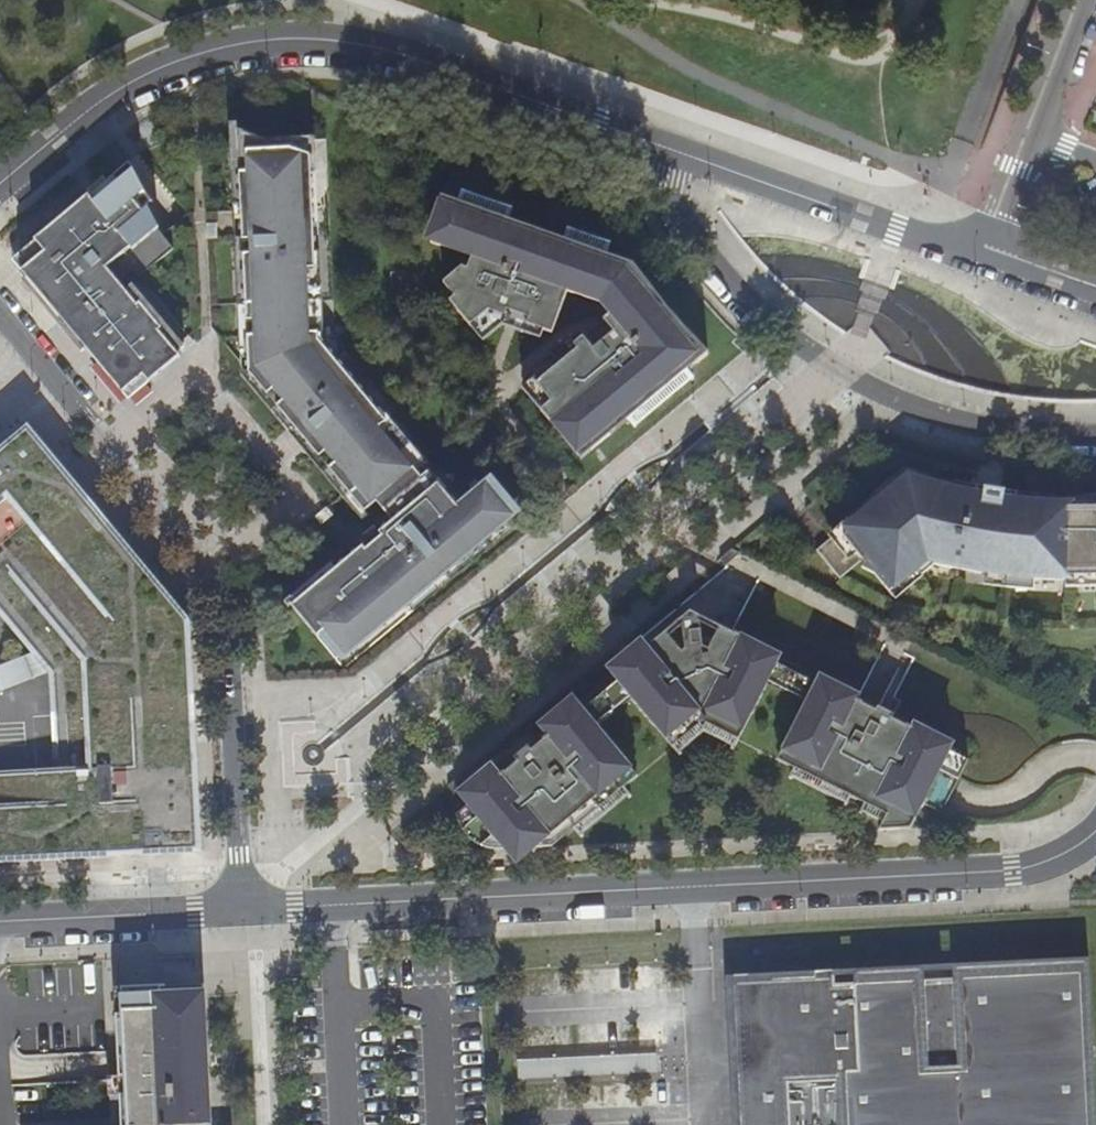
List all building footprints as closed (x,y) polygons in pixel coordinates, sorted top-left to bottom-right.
[(432,580),(512,514),(486,482),(458,506),(427,469),(420,476),(378,426),(386,419),(318,338),(318,330),(309,330),(306,266),(315,265),(310,153),(295,148),(290,148),(290,146),(238,149),(248,369),(364,509),(376,499),(393,519),(292,603),(336,656),(360,637),(359,636),(380,618),(383,621),(409,600),(406,597),(429,577),(432,580)] [(139,274),(174,246),(95,151),(0,230),(0,243),(15,261),(127,396),(179,353),(117,279),(132,266),(139,274)] [(461,188),(457,199),(476,205),(474,211),(494,218),(497,213),(508,217),(511,209),(463,192),(464,189),(461,188)] [(686,367),(707,350),(704,347),(693,335),(686,328),(676,317),(665,304),(660,307),(625,265),(604,257),(606,252),(587,245),(585,250),(564,243),(566,237),(563,236),(528,224),(526,230),(506,222),(508,217),(497,213),(494,218),(474,211),(476,205),(457,199),(444,194),(442,193),(435,213),(440,215),(431,240),(471,254),(467,266),(461,264),(442,280),(454,294),(449,298),(470,323),(488,308),(504,314),(506,308),(528,315),(526,321),(542,327),(551,331),(566,288),(599,300),(609,311),(603,317),(605,319),(584,337),(582,334),(573,341),(576,346),(560,360),(556,355),(531,376),(550,399),(540,407),(561,433),(572,425),(591,447),(610,431),(606,426),(623,412),(627,417),(650,398),(646,393),(680,364),(684,369),(686,367)] [(567,226),(563,236),(566,237),(564,243),(585,250),(587,245),(606,252),(609,244),(569,229),(570,227),(567,226)] [(660,307),(665,304),(663,302),(650,284),(637,267),(634,262),(606,252),(604,257),(625,265),(660,307)] [(470,323),(482,338),(501,322),(540,335),(542,327),(526,321),(528,315),(506,308),(504,314),(488,308),(470,323)] [(650,398),(627,417),(632,423),(692,374),(686,367),(684,369),(680,364),(646,393),(650,398)] [(540,407),(550,399),(531,376),(521,385),(540,407)] [(30,652),(47,673),(48,674),(50,710),(83,708),(86,767),(0,771),(0,863),(188,852),(201,851),(193,690),(189,620),(27,422),(0,445),(0,615),(30,652)] [(561,433),(580,456),(591,447),(572,425),(561,433)] [(935,561),(999,573),(1095,577),(1095,504),(1089,504),(1068,505),(1068,499),(1058,498),(1056,498),(1012,494),(1012,498),(999,496),(998,502),(974,499),(976,489),(973,489),(972,488),(968,487),(966,487),(958,485),(957,485),(914,473),(908,471),(868,503),(873,509),(843,534),(838,529),(816,548),(839,576),(862,557),(893,593),(920,570),(913,562),(925,553),(937,556),(935,561)] [(630,694),(673,744),(693,727),(689,722),(702,712),(717,719),(714,725),(739,737),(768,678),(777,660),(780,655),(690,609),(613,674),(617,679),(630,694)] [(47,673),(30,652),(0,663),(0,691),(47,673)] [(807,698),(816,679),(777,660),(768,678),(807,698)] [(953,742),(819,674),(816,679),(807,698),(777,757),(794,765),(802,769),(805,763),(846,784),(843,790),(849,793),(864,801),(867,802),(870,796),(890,806),(883,819),(879,828),(910,826),(941,765),(950,747),(953,742)] [(617,679),(583,708),(596,723),(630,694),(617,679)] [(463,798),(488,827),(488,840),(499,839),(500,840),(501,841),(503,842),(504,842),(505,843),(506,844),(508,844),(510,845),(512,845),(515,846),(552,845),(549,840),(570,822),(575,827),(600,805),(596,800),(613,786),(617,791),(638,774),(596,723),(583,708),(579,702),(463,798)] [(735,745),(739,737),(714,725),(717,719),(702,712),(689,722),(693,727),(673,744),(680,753),(704,729),(735,745)] [(968,756),(950,747),(941,765),(959,774),(968,756)] [(790,773),(845,800),(849,793),(843,790),(846,784),(805,763),(802,769),(794,765),(790,773)] [(575,827),(580,833),(630,791),(624,785),(617,791),(613,786),(596,800),(600,805),(575,827)] [(890,806),(870,796),(867,802),(864,801),(860,808),(883,819),(890,806)] [(488,827),(468,804),(456,813),(458,820),(465,833),(474,842),(476,843),(488,848),(500,847),(499,839),(488,840),(488,827)] [(1093,955),(947,962),(732,973),(737,1059),(740,1124),(1095,1124),(1095,1016),(1093,955)] [(204,982),(119,987),(116,987),(121,1077),(123,1124),(212,1124),(204,982)] [(654,1054),(515,1058),(516,1076),(655,1072),(654,1054)] [(121,1077),(110,1077),(112,1124),(123,1124),(121,1077)]
